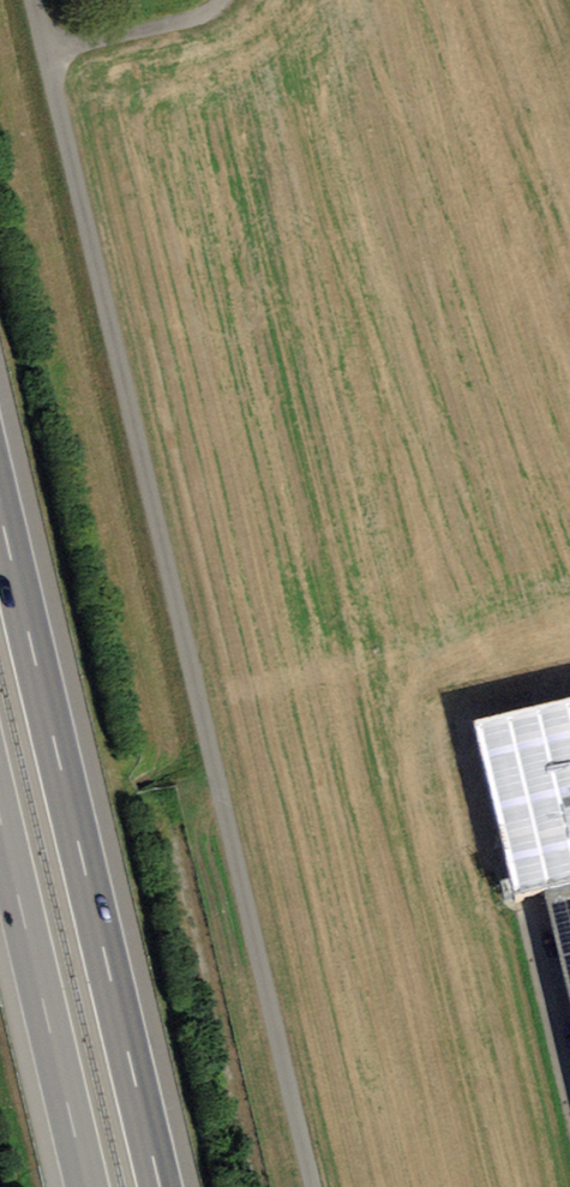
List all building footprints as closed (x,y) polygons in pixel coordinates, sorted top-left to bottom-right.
[(518,899),(569,887),(569,706),(476,729),(518,899)] [(543,896),(569,1009),(569,889),(543,896)]
